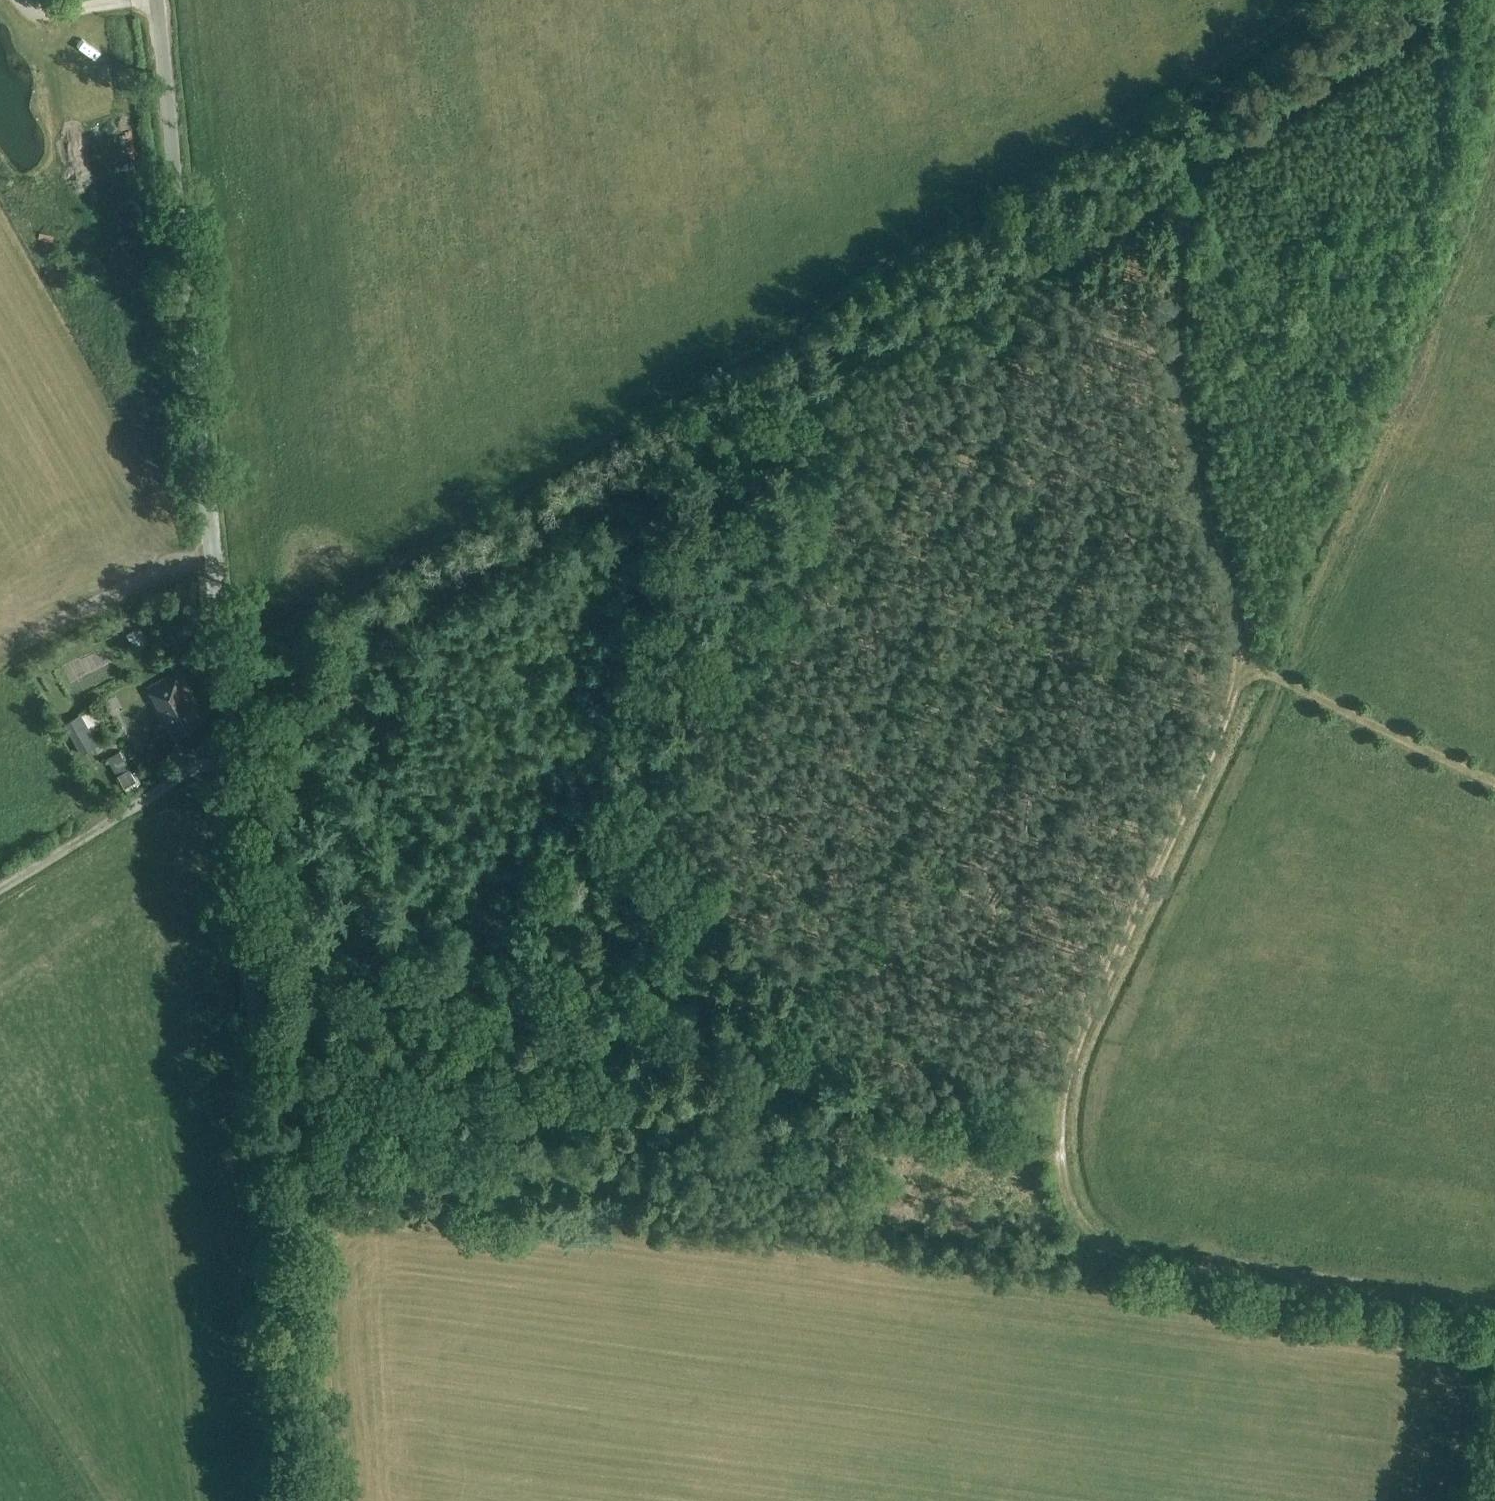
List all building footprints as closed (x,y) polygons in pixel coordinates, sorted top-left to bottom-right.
[(52,228),(50,238),(65,242),(67,232),(52,228)] [(126,634),(136,651),(148,643),(138,627),(126,634)] [(178,669),(146,688),(175,736),(207,717),(178,669)] [(83,756),(93,749),(98,745),(81,715),(75,718),(64,725),(83,756)] [(114,771),(126,791),(138,784),(119,750),(101,760),(110,774),(114,771)]
